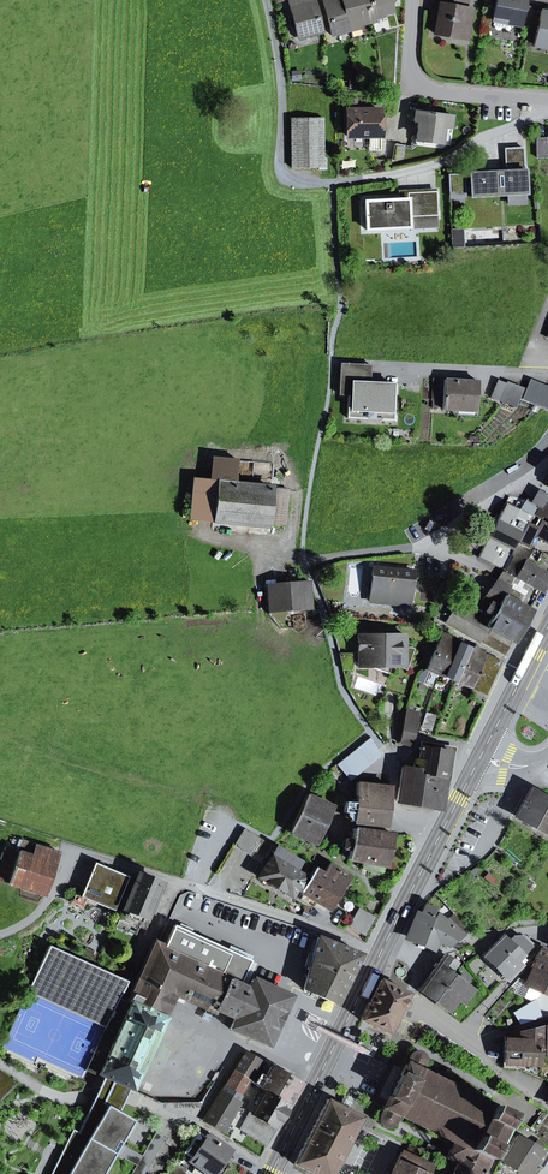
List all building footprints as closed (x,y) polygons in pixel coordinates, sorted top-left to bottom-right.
[(321,31),(319,25),(314,2),(313,0),(288,0),(296,32),(304,30),(305,35),(321,31)] [(342,0),(322,0),(314,2),(319,25),(328,23),(330,29),(331,35),(343,32),(342,28),(349,27),(342,0)] [(367,0),(342,0),(349,27),(372,21),(371,17),(367,0)] [(371,17),(391,12),(388,0),(367,0),(371,17)] [(465,39),(471,10),(465,8),(466,0),(437,0),(435,10),(438,11),(434,33),(465,39)] [(520,23),(529,24),(531,10),(532,7),(523,5),(524,0),(497,0),(492,25),(505,28),(506,23),(519,25),(520,23)] [(531,10),(529,24),(528,27),(537,29),(534,45),(547,48),(547,13),(531,10)] [(347,150),(380,150),(379,110),(347,110),(347,150)] [(452,116),(415,111),(414,121),(418,122),(416,137),(421,138),(437,140),(442,141),(443,127),(451,128),(452,116)] [(291,118),(291,168),(323,167),(323,118),(291,118)] [(536,139),(537,158),(547,158),(546,138),(536,139)] [(392,161),(402,162),(405,146),(395,144),(392,161)] [(504,149),(505,168),(524,167),(523,148),(504,149)] [(526,189),(525,170),(469,173),(470,186),(464,187),(464,174),(448,175),(449,193),(465,192),(465,190),(470,190),(470,192),(471,192),(525,189),(526,189)] [(398,199),(407,199),(407,193),(436,191),(436,188),(398,190),(398,199)] [(508,206),(526,205),(525,189),(471,192),(471,197),(507,195),(508,206)] [(410,227),(409,217),(437,215),(436,191),(407,193),(407,199),(398,199),(364,201),(366,230),(410,227)] [(410,230),(438,228),(437,215),(409,217),(410,227),(410,230)] [(463,247),(462,229),(451,229),(452,247),(463,247)] [(396,384),(370,383),(371,365),(340,364),(339,394),(348,395),(347,418),(363,419),(363,411),(379,412),(378,419),(394,420),(396,384)] [(458,406),(476,408),(478,381),(444,379),(442,409),(457,410),(458,406)] [(529,381),(522,399),(547,409),(547,389),(529,381)] [(497,382),(490,397),(516,407),(523,390),(506,383),(505,385),(497,382)] [(363,411),(363,419),(378,419),(379,412),(363,411)] [(214,519),(218,483),(218,480),(193,478),(189,520),(214,523),(214,519)] [(218,483),(214,519),(283,526),(286,490),(218,483)] [(539,506),(542,508),(547,497),(538,491),(532,502),(539,506)] [(527,523),(528,523),(534,514),(539,506),(532,502),(527,499),(516,515),(516,516),(527,523)] [(542,508),(539,506),(534,514),(540,518),(541,515),(547,519),(544,523),(547,526),(547,512),(542,508)] [(521,534),(527,523),(516,516),(516,515),(505,510),(499,523),(519,533),(521,534)] [(497,522),(489,537),(511,548),(519,533),(499,523),(497,522)] [(547,544),(547,526),(544,523),(541,522),(538,529),(540,530),(536,537),(547,544)] [(528,523),(527,523),(521,534),(516,544),(526,549),(531,535),(536,528),(528,523)] [(529,551),(526,549),(516,544),(509,556),(511,557),(505,569),(504,569),(515,576),(540,592),(547,578),(547,576),(522,561),(529,551)] [(397,603),(398,600),(409,601),(412,571),(373,568),(370,601),(397,603)] [(520,594),(508,588),(515,576),(504,569),(477,607),(487,613),(483,620),(464,609),(454,627),(504,655),(529,611),(515,603),(520,594)] [(268,610),(311,607),(309,582),(266,585),(268,610)] [(443,633),(427,669),(437,673),(440,674),(454,643),(449,641),(451,637),(443,633)] [(358,667),(370,667),(389,673),(391,666),(397,666),(407,670),(415,649),(411,647),(405,647),(405,635),(358,635),(358,667)] [(454,643),(440,674),(454,681),(468,647),(458,645),(460,641),(451,637),(449,641),(454,643)] [(468,647),(454,681),(473,688),(481,671),(477,669),(484,654),(483,654),(484,651),(474,646),(473,649),(468,647)] [(352,669),(352,653),(339,654),(342,670),(352,669)] [(481,671),(473,688),(485,693),(500,661),(484,654),(477,669),(481,671)] [(417,680),(422,681),(431,685),(437,673),(427,669),(419,674),(417,680)] [(400,743),(412,746),(419,713),(407,710),(400,743)] [(434,717),(426,715),(423,725),(431,727),(434,717)] [(346,758),(356,771),(379,753),(370,739),(346,758)] [(412,768),(402,767),(397,801),(439,808),(444,780),(445,781),(450,751),(421,746),(418,760),(414,759),(412,768)] [(356,771),(346,758),(339,764),(349,777),(356,771)] [(354,814),(353,822),(385,825),(389,786),(357,781),(356,803),(345,802),(344,813),(354,814)] [(528,827),(531,829),(547,800),(547,797),(531,788),(515,815),(529,823),(528,827)] [(315,843),(332,806),(307,795),(290,831),(315,843)] [(531,829),(536,831),(538,828),(547,834),(547,800),(531,829)] [(383,872),(384,866),(387,866),(392,834),(354,828),(353,829),(351,840),(345,839),(343,849),(349,850),(347,860),(363,862),(361,874),(368,875),(369,870),(383,872)] [(244,829),(235,845),(251,855),(261,839),(244,829)] [(0,868),(0,881),(44,895),(59,852),(22,840),(19,851),(7,847),(0,868)] [(296,889),(304,876),(303,876),(296,871),(301,863),(277,848),(258,877),(291,897),(292,896),(296,889)] [(95,863),(80,897),(114,911),(129,877),(95,863)] [(341,885),(345,887),(351,877),(329,864),(323,874),(309,865),(303,876),(304,876),(334,896),(341,885)] [(161,884),(138,874),(116,927),(134,934),(141,916),(147,919),(161,884)] [(315,901),(327,908),(334,896),(304,876),(296,889),(304,894),(302,898),(313,905),(315,901)] [(416,911),(406,937),(423,944),(436,919),(431,918),(435,908),(425,904),(421,913),(416,911)] [(359,908),(349,924),(366,934),(375,918),(359,908)] [(445,921),(437,915),(436,919),(423,944),(434,949),(438,942),(448,946),(462,935),(459,932),(465,927),(454,915),(448,920),(447,919),(445,921)] [(191,933),(193,929),(180,923),(178,927),(191,933)] [(214,1013),(215,1011),(230,980),(240,985),(251,961),(198,936),(191,933),(178,927),(174,925),(164,946),(155,942),(128,1001),(127,1002),(166,1019),(177,996),(197,1005),(206,1009),(212,1012),(214,1013)] [(251,961),(253,956),(231,946),(200,932),(198,936),(251,961)] [(318,936),(304,990),(336,1004),(360,955),(318,936)] [(522,956),(533,944),(526,937),(512,937),(508,941),(505,938),(486,957),(509,979),(526,960),(522,956)] [(49,946),(28,993),(106,1028),(120,997),(127,981),(49,946)] [(537,989),(544,992),(547,983),(547,952),(541,947),(532,966),(532,967),(525,984),(529,986),(525,996),(533,1000),(537,989)] [(444,955),(419,989),(434,1000),(454,974),(450,971),(456,963),(444,955)] [(240,985),(246,987),(257,964),(251,961),(240,985)] [(461,972),(458,977),(454,974),(434,1000),(446,1009),(456,996),(465,1003),(474,990),(465,983),(469,978),(461,972)] [(240,985),(230,980),(215,1011),(234,1019),(230,1029),(268,1046),(280,1021),(291,996),(253,979),(248,988),(246,987),(240,985)] [(406,1003),(405,1000),(408,994),(380,980),(360,1020),(389,1034),(401,1009),(404,1008),(406,1006),(406,1003)] [(99,1075),(104,1077),(117,1083),(130,1089),(133,1090),(166,1019),(127,1002),(128,1001),(120,997),(106,1028),(92,1058),(104,1063),(99,1075)] [(212,1012),(206,1009),(202,1018),(208,1021),(212,1012)] [(518,1068),(518,1064),(538,1065),(539,1044),(542,1044),(543,1027),(505,1037),(503,1067),(518,1068)] [(424,1056),(421,1053),(415,1052),(410,1056),(381,1114),(380,1121),(382,1124),(384,1126),(391,1126),(395,1123),(399,1115),(454,1142),(446,1157),(458,1163),(458,1162),(482,1173),(494,1149),(497,1150),(508,1127),(505,1125),(510,1115),(421,1071),(425,1062),(425,1059),(424,1056)] [(249,1080),(252,1082),(256,1075),(264,1064),(245,1053),(234,1071),(249,1080)] [(99,1075),(104,1063),(92,1058),(86,1071),(98,1076),(99,1075)] [(256,1075),(252,1082),(265,1090),(290,1104),(301,1084),(271,1067),(264,1080),(256,1075)] [(240,1103),(236,1101),(249,1080),(234,1071),(204,1120),(223,1131),(240,1103)] [(0,1073),(0,1099),(16,1083),(1,1072),(0,1073)] [(112,1110),(118,1113),(126,1097),(130,1089),(117,1083),(104,1077),(95,1095),(78,1133),(89,1139),(107,1107),(112,1110)] [(240,1129),(266,1144),(290,1104),(265,1090),(263,1094),(258,1091),(254,1098),(259,1101),(252,1113),(250,1111),(240,1129)] [(342,1107),(347,1110),(353,1099),(347,1096),(342,1107)] [(294,1164),(313,1173),(333,1173),(362,1118),(347,1110),(342,1107),(327,1100),(294,1164)] [(78,1133),(73,1130),(52,1173),(103,1173),(115,1153),(118,1154),(120,1151),(122,1147),(119,1145),(132,1121),(118,1113),(112,1110),(107,1107),(89,1139),(78,1133)] [(207,1134),(205,1138),(198,1133),(191,1143),(221,1164),(230,1151),(207,1134)] [(164,1139),(158,1136),(154,1134),(141,1157),(122,1147),(120,1151),(118,1154),(137,1165),(131,1173),(144,1173),(164,1139)] [(535,1163),(542,1167),(547,1157),(547,1154),(540,1149),(543,1144),(537,1141),(534,1146),(517,1136),(503,1162),(524,1173),(528,1173),(535,1163)] [(206,1173),(214,1173),(221,1164),(191,1143),(184,1153),(191,1158),(188,1162),(206,1173)] [(432,1167),(401,1153),(391,1173),(429,1173),(432,1167)] [(482,1173),(458,1162),(458,1163),(453,1173),(484,1173),(482,1173)]
